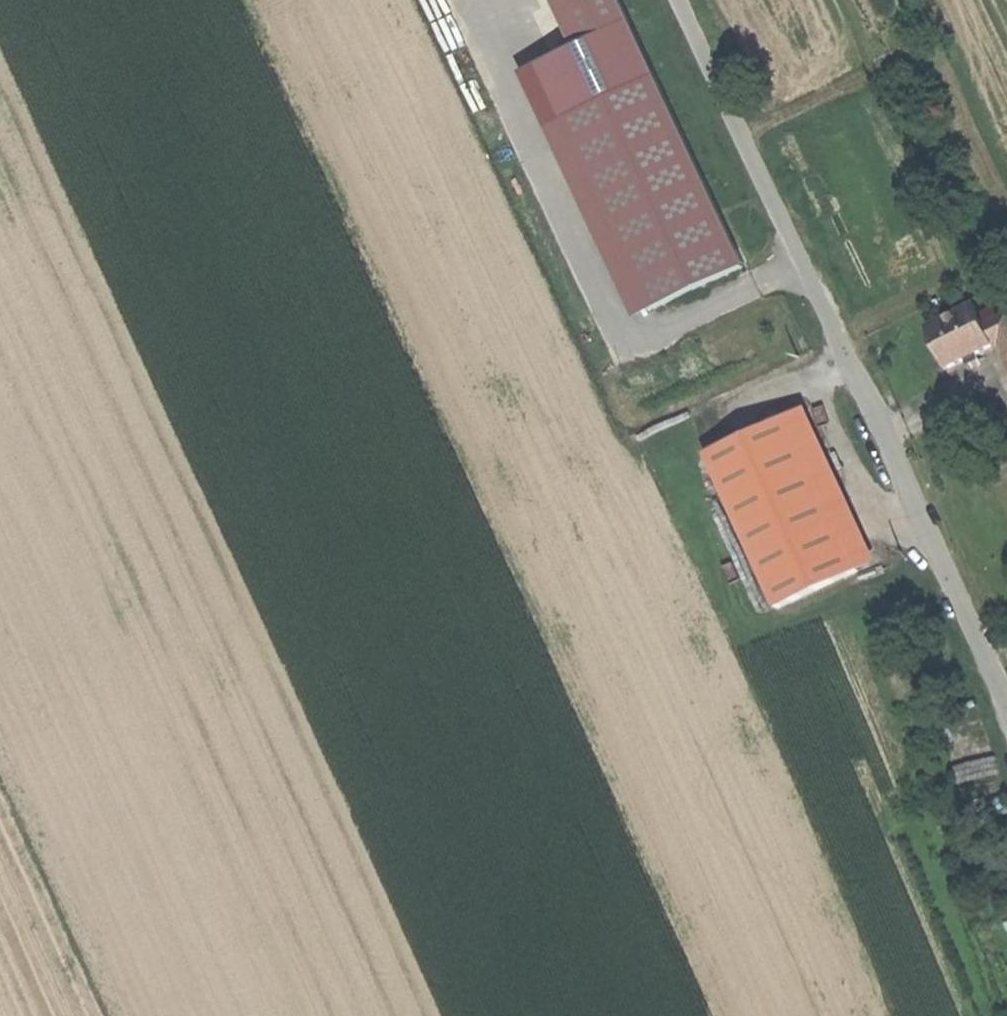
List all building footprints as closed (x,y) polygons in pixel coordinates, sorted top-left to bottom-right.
[(629,316),(740,272),(632,0),(554,0),(573,48),(529,65),(629,316)] [(1002,316),(980,327),(975,316),(969,319),(963,307),(917,330),(937,370),(991,343),(1000,362),(982,371),(1001,409),(988,415),(995,429),(1006,423),(1006,325),(1002,316)] [(776,414),(759,422),(830,578),(848,570),(776,414)] [(765,608),(830,578),(759,422),(694,452),(765,608)] [(961,825),(998,813),(969,719),(930,733),(961,825)]
